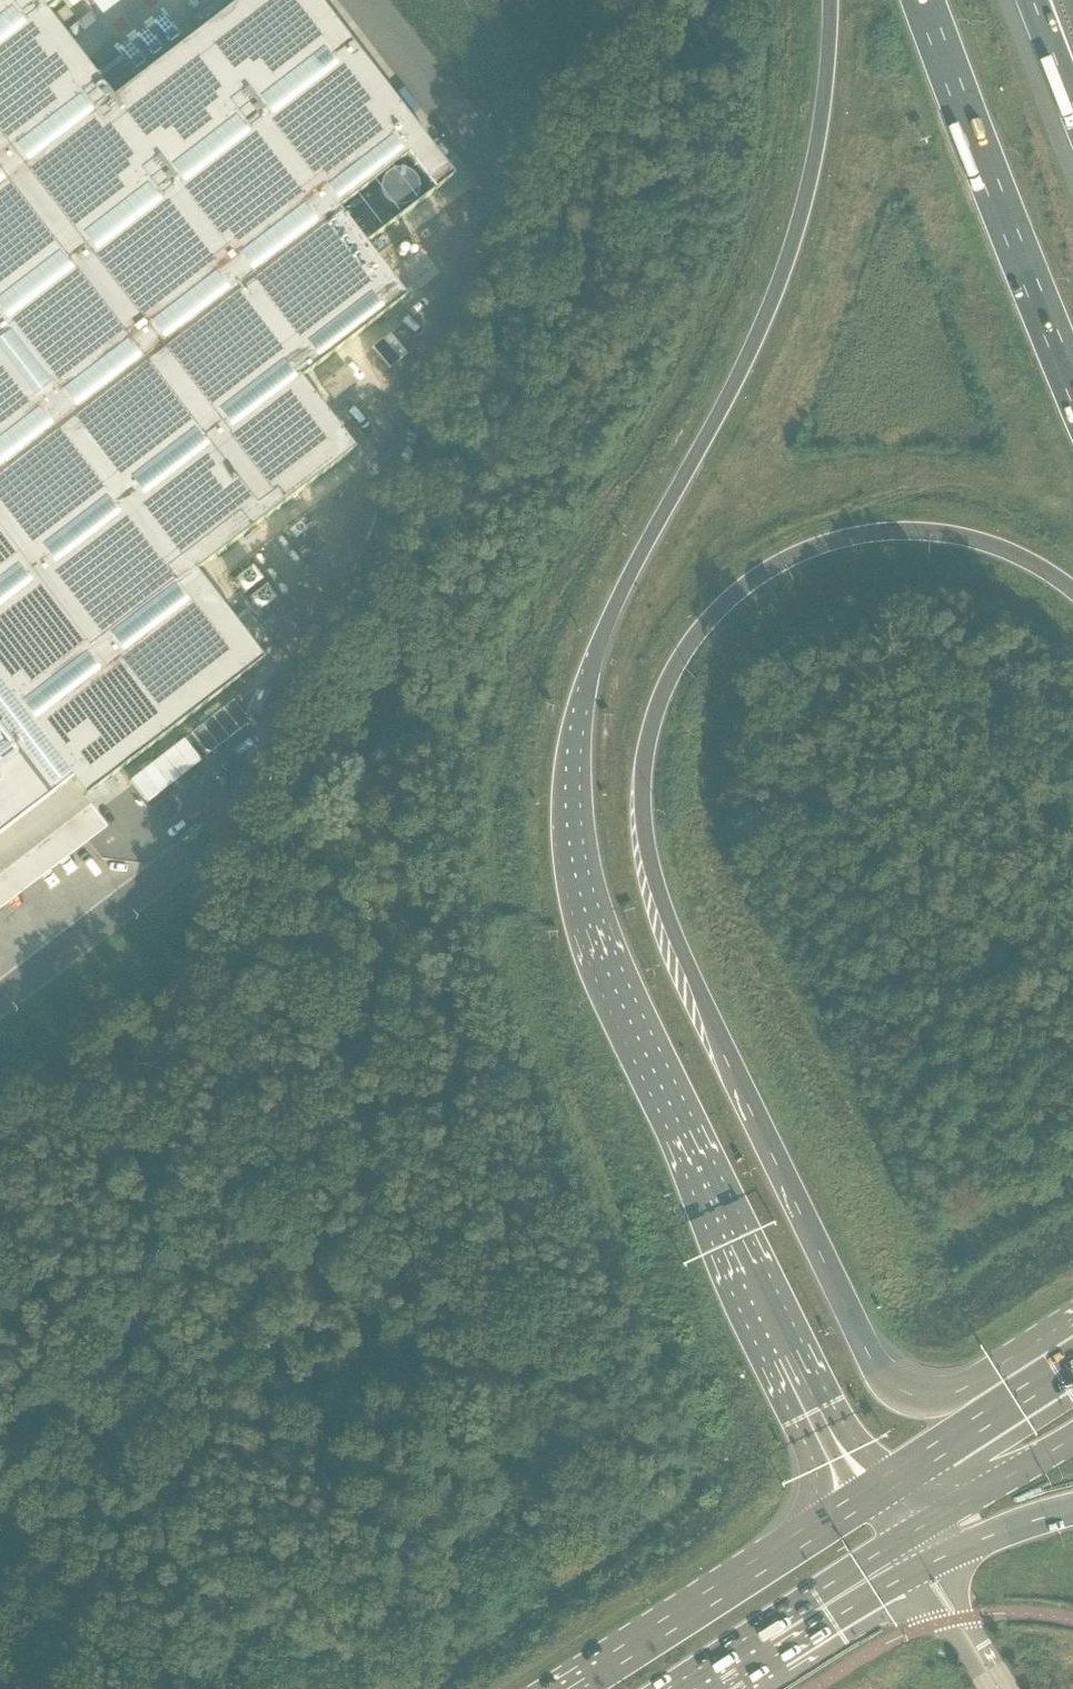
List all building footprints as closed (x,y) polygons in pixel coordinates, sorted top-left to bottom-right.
[(53,795),(70,782),(83,800),(121,771),(262,662),(195,574),(353,452),(299,381),(405,300),(364,247),(336,211),(403,159),(406,157),(434,194),(452,179),(314,0),(241,0),(112,100),(47,16),(67,0),(0,0),(0,836),(53,795)]
